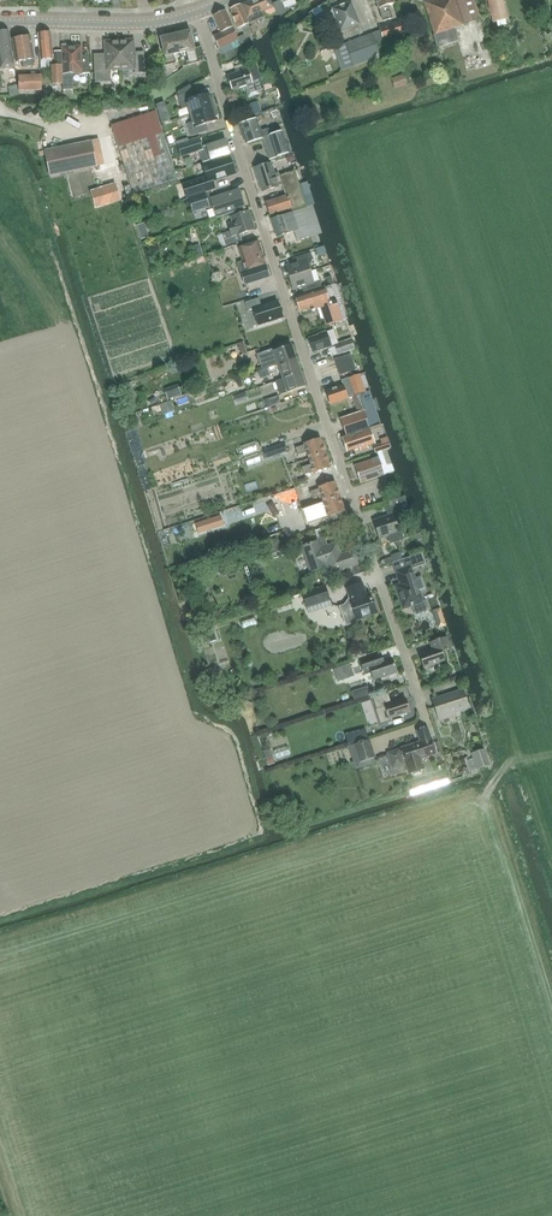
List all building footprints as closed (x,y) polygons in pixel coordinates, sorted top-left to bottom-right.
[(273,7),(270,0),(252,0),(242,4),(250,23),(265,17),(263,12),(273,7)] [(272,4),(278,15),(286,11),(281,2),(286,0),(280,0),(272,4)] [(394,3),(393,0),(376,0),(383,21),(391,18),(387,6),(394,3)] [(480,19),(474,0),(423,0),(434,36),(455,29),(454,27),(463,24),(464,24),(480,19)] [(493,22),(507,19),(503,0),(488,0),(493,22)] [(343,40),(363,33),(351,2),(332,9),(343,40)] [(238,29),(249,23),(240,4),(230,9),(232,13),(231,14),(238,29)] [(225,11),(214,16),(221,32),(213,36),(219,48),(238,39),(225,11)] [(372,34),(377,48),(385,45),(383,41),(404,35),(400,21),(379,27),(380,30),(371,33),(371,34),(372,34)] [(0,32),(0,65),(1,69),(14,67),(9,31),(0,32)] [(175,34),(180,53),(187,51),(189,61),(186,61),(187,64),(204,61),(201,47),(194,49),(190,31),(175,34)] [(53,59),(50,32),(38,33),(40,60),(41,68),(46,68),(45,60),(53,59)] [(173,54),(180,53),(175,34),(160,38),(164,56),(165,56),(167,65),(174,63),(173,54)] [(372,34),(371,34),(334,48),(342,71),(380,57),(377,48),(372,34)] [(33,50),(30,36),(12,39),(16,62),(22,61),(23,67),(34,66),(33,59),(34,59),(34,56),(35,55),(34,50),(33,50)] [(110,70),(120,69),(119,40),(105,41),(105,53),(103,56),(93,56),(95,83),(110,82),(110,70)] [(119,40),(120,69),(134,69),(134,73),(145,73),(144,54),(136,54),(134,52),(133,40),(119,40)] [(85,56),(82,57),(81,45),(62,46),(64,90),(73,90),(72,74),(89,73),(89,55),(85,55),(85,56)] [(61,52),(54,53),(54,65),(52,65),(52,84),(62,84),(61,65),(62,65),(61,52)] [(255,63),(246,66),(245,63),(234,67),(236,73),(228,76),(233,91),(245,86),(249,97),(259,93),(258,91),(264,89),(255,63)] [(404,73),(394,76),(397,84),(407,81),(404,73)] [(19,91),(42,91),(41,75),(18,76),(19,91)] [(187,107),(189,115),(215,107),(212,99),(211,99),(209,94),(194,99),(192,92),(178,97),(182,109),(187,107)] [(248,104),(251,116),(261,112),(258,101),(248,104)] [(218,115),(215,107),(189,115),(192,123),(187,124),(191,136),(205,132),(203,125),(218,121),(216,116),(218,115)] [(155,112),(111,126),(133,194),(177,180),(155,112)] [(261,132),(257,119),(240,125),(246,144),(268,136),(276,158),(291,153),(289,145),(287,146),(282,131),(275,133),(268,129),(261,132)] [(91,139),(44,149),(49,175),(96,165),(91,139)] [(199,139),(177,145),(180,157),(202,150),(199,139)] [(225,140),(206,146),(210,160),(230,154),(228,148),(230,145),(227,143),(225,140)] [(235,175),(229,157),(202,165),(206,177),(183,185),(187,198),(214,189),(212,182),(235,175)] [(305,206),(294,172),(293,170),(278,174),(277,172),(274,173),(271,163),(254,168),(262,192),(282,185),(286,196),(265,202),(269,215),(291,208),(292,210),(305,206)] [(115,184),(91,192),(95,207),(120,199),(115,184)] [(239,190),(210,199),(211,202),(208,203),(205,193),(189,198),(193,212),(208,207),(209,208),(213,207),(216,217),(245,208),(239,190)] [(297,241),(311,236),(302,209),(288,213),(271,219),(277,237),(294,231),(297,241)] [(240,234),(254,229),(248,211),(231,216),(234,224),(228,226),(230,231),(222,233),(226,245),(237,242),(237,244),(242,242),(240,234)] [(270,277),(264,259),(258,241),(238,248),(243,261),(237,263),(244,285),(270,277)] [(289,278),(310,271),(308,264),(310,264),(313,259),(311,253),(292,259),(294,263),(285,266),(289,278)] [(314,282),(310,271),(289,278),(293,290),(302,287),(303,292),(321,286),(319,281),(314,282)] [(295,297),(296,300),(294,300),(296,307),(298,306),(299,311),(308,308),(309,311),(320,308),(326,325),(342,320),(331,286),(295,297)] [(259,298),(245,303),(247,311),(253,309),(258,325),(283,318),(277,300),(261,305),(259,298)] [(167,321),(179,319),(178,312),(166,314),(167,321)] [(337,329),(333,330),(333,329),(326,332),(317,334),(318,335),(308,339),(313,352),(334,345),(337,355),(355,349),(351,338),(341,342),(337,329)] [(235,342),(239,352),(247,349),(242,339),(235,342)] [(262,370),(268,369),(296,359),(291,345),(274,351),(273,349),(256,354),(262,370)] [(337,367),(353,362),(350,354),(334,359),(337,367)] [(279,368),(282,379),(300,373),(296,359),(268,369),(270,375),(277,373),(276,369),(279,368)] [(353,362),(337,367),(340,375),(356,370),(353,362)] [(180,365),(178,372),(186,375),(189,368),(180,365)] [(305,387),(300,373),(282,379),(284,385),(278,387),(281,395),(287,393),(305,387)] [(355,396),(365,392),(359,374),(341,380),(343,385),(326,391),(331,405),(348,399),(346,394),(349,393),(350,396),(354,395),(355,396)] [(267,408),(281,403),(278,395),(264,400),(267,408)] [(364,410),(357,412),(340,418),(346,436),(370,428),(364,410)] [(132,412),(124,414),(126,428),(134,427),(132,412)] [(367,446),(374,443),(369,430),(342,439),(347,452),(359,448),(360,451),(368,449),(367,446)] [(309,458),(325,453),(320,438),(304,443),(305,445),(296,448),(298,455),(307,452),(309,458)] [(275,455),(287,451),(284,444),(272,447),(275,455)] [(330,468),(325,453),(309,458),(311,465),(302,468),(305,475),(313,472),(314,473),(330,468)] [(379,458),(378,458),(355,466),(360,483),(384,475),(379,458)] [(323,502),(340,496),(335,482),(318,487),(319,489),(310,492),(313,499),(321,496),(323,502)] [(345,511),(340,496),(323,502),(303,509),(308,524),(345,511)] [(404,498),(392,501),(394,506),(385,509),(387,516),(374,521),(380,538),(388,536),(390,544),(403,539),(401,531),(403,531),(399,519),(403,517),(402,512),(408,511),(404,498)] [(216,529),(213,518),(196,524),(199,534),(216,529)] [(341,555),(337,542),(327,546),(324,537),(318,539),(319,540),(302,546),(311,572),(327,566),(330,574),(343,569),(344,569),(351,567),(354,576),(365,572),(362,563),(358,549),(341,555)] [(279,541),(265,546),(268,555),(282,550),(279,541)] [(424,601),(422,602),(410,568),(424,563),(421,553),(393,563),(396,571),(401,585),(396,586),(403,608),(411,606),(413,612),(416,614),(425,610),(427,608),(424,601)] [(351,603),(340,606),(346,625),(358,621),(358,620),(376,613),(369,593),(366,594),(362,583),(346,589),(351,603)] [(325,586),(302,593),(307,607),(329,599),(325,586)] [(214,626),(205,629),(208,639),(217,637),(214,626)] [(440,647),(447,645),(445,638),(431,642),(434,649),(419,654),(424,668),(445,661),(440,647)] [(377,663),(374,655),(360,660),(365,675),(371,673),(374,680),(397,673),(391,658),(377,663)] [(349,664),(334,669),(336,676),(351,671),(349,664)] [(452,711),(467,707),(462,691),(433,701),(439,719),(453,714),(452,711)] [(389,719),(410,712),(405,698),(391,703),(388,693),(371,698),(371,699),(372,699),(374,705),(375,705),(376,708),(375,709),(379,721),(378,721),(379,726),(388,723),(388,722),(390,721),(389,719)] [(369,740),(365,728),(345,734),(348,745),(368,740),(369,740)] [(399,749),(388,753),(393,767),(403,764),(402,761),(405,761),(409,773),(412,772),(414,774),(420,772),(420,769),(424,768),(421,758),(435,754),(427,728),(417,731),(420,742),(401,748),(402,751),(399,752),(399,749)] [(353,745),(359,762),(373,757),(368,740),(353,745)] [(476,770),(489,765),(484,749),(471,753),(476,770)]
